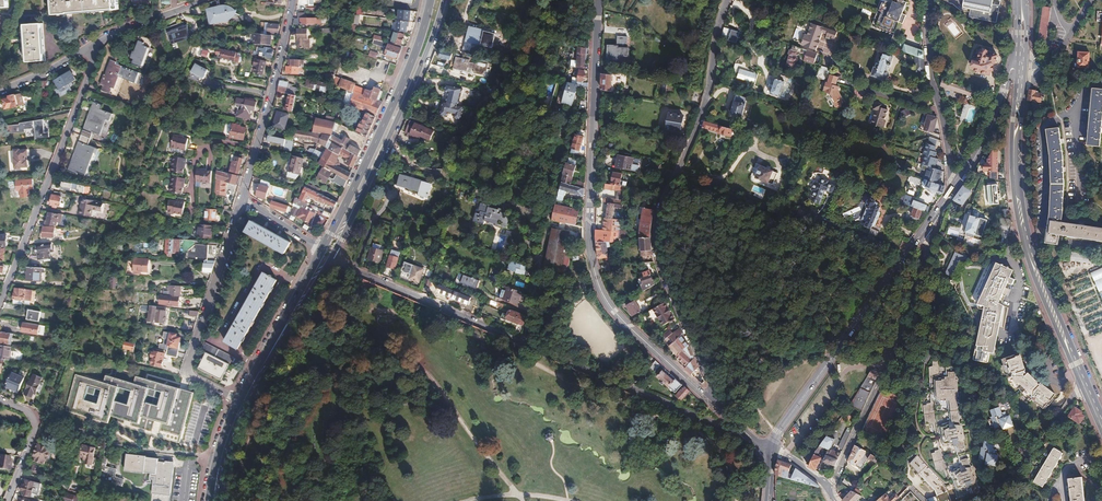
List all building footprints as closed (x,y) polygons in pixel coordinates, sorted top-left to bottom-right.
[(118,0),(52,0),(53,15),(67,14),(67,13),(104,10),(104,11),(119,10),(118,0)] [(900,0),(892,0),(892,2),(890,1),(890,3),(887,2),(885,8),(887,9),(884,17),(897,23),(898,22),(901,24),(905,16),(901,14),(906,2),(900,0)] [(964,6),(972,8),(971,15),(998,21),(1001,4),(993,3),(994,0),(965,0),(964,6)] [(207,11),(212,23),(216,22),(217,21),(221,21),(224,20),(229,18),(230,21),(248,14),(230,9),(230,6),(229,5),(227,5),(224,5),(207,11)] [(410,20),(411,11),(400,10),(399,14),(398,13),(398,19),(410,20)] [(324,25),(324,18),(308,18),(308,13),(299,13),(299,18),(297,18),(295,25),(310,25),(324,25)] [(2,15),(0,21),(0,43),(1,41),(9,17),(2,15)] [(48,18),(29,19),(31,57),(50,55),(48,18)] [(406,27),(407,26),(408,21),(395,20),(394,31),(405,32),(406,27)] [(832,41),(835,33),(809,23),(806,31),(808,31),(806,36),(801,34),(797,44),(815,50),(820,33),(825,35),(824,38),(832,41)] [(192,24),(169,33),(174,46),(192,39),(192,24)] [(279,25),(268,24),(268,33),(278,34),(279,25)] [(492,48),(495,34),(469,27),(465,40),(480,44),(480,45),(492,48)] [(310,40),(310,30),(299,29),(299,40),(310,40)] [(723,29),(721,38),(737,42),(739,34),(731,31),(723,29)] [(401,45),(404,35),(394,32),(391,42),(401,45)] [(256,44),(268,45),(269,35),(257,34),(256,44)] [(155,41),(142,36),(136,53),(134,52),(132,59),(135,60),(134,65),(146,69),(154,49),(152,48),(155,41)] [(617,46),(609,45),(608,62),(629,63),(630,48),(628,48),(628,37),(617,36),(617,46)] [(312,49),(312,40),(310,40),(299,40),(299,49),(312,49)] [(397,60),(402,46),(372,40),(371,44),(384,48),(386,48),(384,56),(397,60)] [(584,66),(586,48),(576,45),(576,51),(571,51),(571,53),(569,53),(569,59),(567,60),(566,63),(567,65),(576,67),(585,68),(586,66),(584,66)] [(915,56),(923,59),(923,52),(916,49),(916,47),(909,45),(908,47),(904,45),(902,51),(915,56)] [(252,55),(273,58),(274,50),(271,50),(271,48),(265,47),(265,48),(258,47),(257,51),(253,51),(252,55)] [(1042,48),(1039,55),(1046,57),(1048,51),(1042,48)] [(220,64),(228,65),(229,62),(231,52),(231,51),(217,49),(216,54),(222,55),(220,64)] [(997,55),(991,53),(990,55),(988,54),(989,52),(981,49),(977,59),(975,58),(974,60),(973,60),(972,61),(971,64),(971,65),(973,66),(972,68),(974,69),(974,70),(975,72),(978,72),(979,71),(980,70),(982,71),(981,73),(989,75),(991,70),(992,71),(994,67),(992,67),(993,62),(995,63),(997,55)] [(450,61),(452,53),(439,50),(438,56),(446,58),(446,59),(450,61)] [(817,62),(818,56),(792,50),(788,67),(796,68),(797,63),(798,63),(799,60),(798,58),(799,56),(801,55),(805,56),(806,58),(806,60),(807,61),(815,63),(817,62)] [(231,52),(229,62),(239,64),(240,57),(238,57),(238,53),(231,52)] [(1071,67),(1088,68),(1089,53),(1078,52),(1077,59),(1072,59),(1071,67)] [(890,63),(892,57),(883,54),(880,65),(876,64),(873,77),(886,81),(888,73),(886,72),(888,66),(890,66),(891,65),(891,64),(890,63)] [(303,68),(304,61),(300,60),(300,57),(292,56),(291,67),(302,67),(303,68)] [(483,76),(486,65),(475,63),(475,64),(469,63),(469,61),(457,58),(454,68),(466,71),(467,68),(474,70),(473,74),(483,76)] [(255,64),(255,66),(253,73),(263,75),(266,61),(255,59),(254,64),(255,64)] [(117,63),(110,60),(104,78),(103,77),(100,85),(103,86),(102,90),(117,96),(125,75),(121,73),(123,67),(117,65),(117,63)] [(774,70),(776,62),(769,60),(767,68),(774,70)] [(813,68),(810,77),(819,80),(823,68),(817,66),(813,68)] [(206,72),(198,67),(192,78),(200,83),(206,72)] [(772,89),(773,84),(771,84),(771,85),(764,82),(765,78),(740,69),(737,78),(755,84),(754,87),(764,90),(765,85),(770,87),(770,88),(772,89)] [(582,85),(585,77),(586,77),(586,74),(585,74),(586,72),(580,71),(577,84),(582,85)] [(59,90),(71,83),(75,80),(70,72),(54,81),(59,89),(59,90)] [(841,77),(830,74),(825,92),(835,95),(838,101),(845,98),(841,90),(842,85),(839,84),(841,77)] [(611,90),(612,76),(602,75),(601,89),(611,90)] [(775,79),(773,84),(772,89),(770,94),(779,97),(784,99),(786,94),(787,95),(789,93),(790,91),(789,90),(788,89),(789,84),(787,84),(789,79),(781,76),(780,80),(775,79)] [(371,91),(354,85),(354,83),(340,77),(337,87),(354,93),(348,105),(376,115),(382,102),(379,101),(382,91),(380,90),(380,89),(379,89),(380,85),(375,83),(374,87),(373,87),(371,91)] [(974,95),(977,91),(940,79),(940,82),(941,82),(940,86),(941,86),(941,87),(945,89),(945,88),(946,88),(946,89),(950,90),(950,89),(956,91),(956,92),(959,93),(960,92),(967,95),(973,97),(976,98),(977,96),(974,95)] [(43,80),(37,83),(39,90),(46,87),(43,80)] [(324,92),(326,84),(311,81),(310,88),(319,90),(319,91),(324,92)] [(582,90),(584,86),(582,85),(577,84),(568,82),(567,86),(564,85),(563,92),(565,92),(563,103),(572,105),(575,90),(576,88),(582,90)] [(73,85),(71,83),(59,90),(59,89),(58,90),(61,96),(65,93),(65,94),(71,90),(70,88),(73,85)] [(459,106),(464,90),(448,86),(446,92),(450,94),(448,103),(445,102),(441,116),(448,117),(449,114),(456,115),(455,119),(461,121),(465,108),(459,106)] [(1090,89),(1084,145),(1099,146),(1101,133),(1101,128),(1101,119),(1101,90),(1090,89)] [(1027,100),(1040,102),(1041,94),(1035,93),(1035,91),(1029,90),(1027,100)] [(737,94),(735,93),(731,109),(732,109),(731,114),(741,117),(747,98),(736,96),(737,94)] [(20,94),(14,96),(17,107),(23,106),(20,94)] [(296,112),(299,97),(293,95),(290,110),(296,112)] [(17,107),(14,96),(8,97),(8,98),(3,99),(5,109),(11,108),(11,109),(17,107)] [(235,120),(248,123),(251,111),(242,109),(243,105),(245,105),(246,103),(245,102),(245,100),(236,99),(234,108),(237,108),(235,120)] [(964,103),(956,108),(962,110),(960,118),(969,121),(972,111),(967,110),(969,105),(968,105),(970,101),(965,99),(964,103)] [(242,109),(251,111),(255,111),(257,102),(245,100),(245,102),(246,103),(245,105),(243,105),(242,109)] [(80,135),(92,140),(94,134),(93,134),(93,132),(101,135),(106,120),(110,121),(113,114),(101,109),(102,107),(93,103),(83,130),(82,130),(80,135)] [(883,107),(877,105),(875,111),(878,111),(873,126),(885,129),(887,123),(886,123),(889,112),(882,110),(883,107)] [(285,127),(289,114),(278,111),(274,124),(285,127)] [(343,133),(348,126),(339,121),(311,114),(308,130),(320,132),(322,133),(331,135),(330,139),(358,155),(360,150),(348,142),(345,141),(348,136),(343,133)] [(366,137),(374,119),(375,117),(366,114),(362,122),(361,122),(357,132),(366,137)] [(937,118),(934,117),(934,116),(930,115),(930,116),(922,114),(918,128),(933,133),(937,118)] [(682,131),(684,118),(671,115),(668,129),(682,131)] [(21,125),(6,126),(7,135),(26,133),(26,128),(35,127),(36,136),(35,136),(36,140),(44,140),(43,136),(46,135),(44,120),(38,121),(38,120),(35,121),(20,124),(21,125)] [(704,122),(702,128),(716,132),(718,128),(719,128),(718,132),(720,132),(720,134),(731,137),(732,133),(734,133),(735,131),(730,129),(704,122)] [(240,126),(231,124),(231,126),(232,127),(230,137),(243,140),(246,128),(240,127),(240,126)] [(433,132),(414,124),(409,136),(418,140),(420,137),(430,141),(433,132)] [(1045,136),(1048,157),(1049,183),(1047,213),(1042,242),(1058,244),(1059,235),(1061,222),(1062,215),(1063,203),(1064,203),(1064,201),(1065,198),(1063,198),(1064,184),(1063,172),(1065,172),(1065,169),(1065,167),(1063,167),(1063,155),(1061,144),(1062,144),(1062,141),(1062,139),(1060,139),(1059,127),(1046,129),(1047,135),(1045,136)] [(317,140),(320,132),(308,130),(296,128),(293,139),(286,138),(282,149),(291,151),(294,141),(300,138),(300,136),(301,134),(301,133),(302,134),(302,136),(311,137),(317,140)] [(737,139),(739,132),(735,131),(734,133),(732,133),(731,137),(737,139)] [(358,155),(330,139),(331,135),(322,133),(319,140),(326,143),(325,145),(339,153),(345,157),(344,162),(352,167),(358,155)] [(281,143),(283,137),(268,134),(267,140),(281,143)] [(584,151),(588,136),(581,134),(577,149),(584,151)] [(89,146),(92,140),(80,135),(77,142),(78,142),(67,172),(77,175),(78,173),(85,176),(96,149),(89,146)] [(179,138),(179,136),(174,135),(171,147),(178,148),(177,149),(180,150),(187,151),(189,139),(184,138),(179,138)] [(923,154),(934,158),(935,153),(933,152),(936,141),(928,138),(923,154)] [(971,144),(964,141),(961,151),(967,154),(971,144)] [(336,159),(339,153),(325,145),(324,148),(328,151),(332,156),(327,162),(331,163),(334,158),(336,159)] [(332,156),(328,151),(324,148),(323,148),(322,150),(315,147),(312,154),(322,156),(319,162),(346,180),(350,173),(339,166),(339,162),(336,159),(334,158),(331,163),(327,162),(332,156)] [(20,149),(14,150),(15,158),(14,158),(15,169),(16,169),(16,170),(22,169),(22,168),(29,167),(31,165),(30,162),(28,160),(26,160),(26,156),(29,156),(28,150),(20,151),(20,149)] [(997,180),(997,152),(991,152),(988,158),(988,161),(988,164),(986,164),(984,164),(982,168),(982,172),(989,172),(989,178),(997,180)] [(922,166),(927,167),(933,169),(936,159),(934,158),(923,154),(925,156),(922,166)] [(293,155),(289,170),(301,173),(305,157),(293,155)] [(185,164),(186,165),(187,159),(174,157),(172,166),(173,167),(173,172),(183,174),(184,169),(185,164)] [(239,170),(240,168),(242,159),(235,157),(234,161),(232,161),(231,167),(230,172),(238,174),(239,170)] [(627,161),(611,158),(609,167),(625,171),(627,161)] [(576,166),(567,164),(561,183),(570,185),(576,166)] [(770,175),(772,171),(759,166),(756,165),(751,177),(754,178),(754,179),(767,184),(768,180),(771,180),(772,177),(772,176),(770,175)] [(324,167),(318,178),(326,183),(333,173),(324,167)] [(923,180),(927,181),(938,184),(941,171),(933,169),(927,167),(923,180)] [(202,170),(202,169),(196,168),(195,180),(201,180),(201,182),(210,183),(211,171),(206,171),(202,170)] [(216,171),(215,189),(225,190),(226,181),(236,184),(239,176),(216,171)] [(776,173),(772,171),(770,175),(772,176),(772,177),(771,180),(768,180),(767,184),(771,186),(776,173)] [(418,196),(421,182),(390,173),(387,184),(400,188),(408,190),(408,193),(410,194),(418,196)] [(619,186),(626,187),(627,182),(621,181),(622,175),(613,174),(611,185),(619,186)] [(918,186),(921,180),(910,175),(907,181),(918,186)] [(184,185),(186,185),(186,180),(173,177),(172,187),(173,187),(172,193),(182,195),(184,188),(184,185)] [(267,194),(271,182),(272,179),(262,177),(257,191),(267,194)] [(21,192),(21,195),(28,195),(27,191),(32,191),(31,180),(7,183),(8,188),(15,187),(16,192),(21,192)] [(828,183),(820,180),(818,184),(815,184),(812,192),(815,193),(812,203),(820,206),(825,192),(833,194),(835,188),(828,185),(828,183)] [(71,183),(61,181),(60,188),(70,190),(71,187),(71,183)] [(938,191),(943,193),(944,186),(938,184),(927,181),(925,187),(932,189),(931,192),(932,193),(935,194),(936,193),(936,192),(938,193),(938,191)] [(583,197),(583,189),(576,187),(570,185),(561,183),(558,194),(565,196),(566,191),(583,197)] [(83,193),(84,186),(77,184),(76,188),(76,189),(78,189),(78,192),(83,193)] [(603,231),(595,231),(595,233),(596,242),(609,243),(616,243),(616,238),(618,239),(619,232),(620,221),(618,220),(613,220),(613,217),(614,211),(621,212),(622,206),(623,206),(626,187),(619,186),(618,191),(616,201),(605,199),(605,203),(608,204),(606,219),(605,219),(603,231)] [(962,186),(953,200),(961,204),(970,192),(967,189),(962,186)] [(336,202),(308,187),(301,198),(310,203),(323,210),(325,206),(308,197),(309,195),(317,200),(318,198),(334,207),(336,202)] [(408,193),(408,190),(400,188),(399,190),(394,189),(394,190),(409,197),(410,194),(408,193)] [(405,207),(409,197),(394,190),(392,189),(388,200),(405,207)] [(59,207),(62,193),(55,191),(54,195),(52,195),(50,205),(53,206),(53,207),(56,208),(56,206),(59,207)] [(28,195),(21,195),(21,198),(16,199),(17,204),(25,203),(25,198),(28,198),(28,195)] [(310,203),(301,198),(298,196),(295,201),(302,205),(307,208),(310,203)] [(102,204),(82,200),(79,214),(89,217),(90,211),(100,212),(102,204)] [(179,202),(175,201),(169,200),(167,211),(173,212),(173,213),(183,214),(185,201),(179,200),(179,202)] [(878,204),(870,200),(868,201),(866,206),(867,209),(862,220),(866,222),(864,227),(870,230),(872,225),(874,226),(880,214),(878,213),(880,208),(877,207),(878,204)] [(287,213),(289,206),(272,201),(270,208),(287,213)] [(509,221),(511,214),(500,210),(500,208),(491,205),(492,203),(484,201),(481,209),(483,209),(482,212),(479,211),(476,219),(486,222),(487,219),(498,223),(500,218),(509,221)] [(922,210),(927,212),(928,207),(926,206),(913,201),(911,207),(914,208),(922,210)] [(559,222),(575,226),(577,219),(565,217),(567,208),(563,207),(564,204),(556,202),(552,220),(559,222)] [(307,208),(302,205),(296,215),(310,222),(316,212),(307,208)] [(565,217),(577,219),(578,211),(567,208),(565,217)] [(919,219),(922,210),(914,208),(911,216),(919,219)] [(640,238),(650,239),(651,227),(654,211),(644,209),(641,222),(640,238)] [(216,210),(205,210),(205,214),(203,213),(203,216),(205,216),(205,220),(215,220),(216,210)] [(806,212),(798,210),(796,218),(804,220),(806,212)] [(61,224),(63,215),(59,214),(58,215),(48,212),(46,220),(45,221),(44,224),(45,224),(45,225),(56,226),(57,223),(61,224)] [(984,224),(986,220),(970,215),(965,231),(966,231),(965,234),(974,237),(978,222),(984,224)] [(263,227),(252,221),(246,231),(284,254),(290,243),(279,236),(280,235),(277,233),(276,234),(266,229),(267,227),(263,225),(263,227)] [(582,239),(582,227),(575,226),(559,222),(558,226),(564,227),(564,230),(577,233),(575,239),(578,239),(578,245),(582,245),(582,239)] [(1059,235),(1063,235),(1063,238),(1101,244),(1101,228),(1084,225),(1083,224),(1079,223),(1078,225),(1061,222),(1059,235)] [(213,238),(214,226),(200,225),(199,237),(213,238)] [(54,228),(43,227),(42,237),(54,238),(54,228)] [(560,246),(564,231),(552,228),(544,266),(561,269),(566,248),(560,246)] [(569,232),(564,231),(560,246),(566,248),(569,232)] [(641,256),(652,255),(651,251),(650,239),(640,238),(641,256)] [(179,240),(169,239),(169,253),(178,254),(179,240)] [(596,242),(598,259),(603,258),(609,258),(609,256),(607,256),(607,248),(610,248),(609,243),(596,242)] [(48,244),(38,246),(39,254),(36,255),(38,260),(50,258),(48,244)] [(187,259),(207,261),(208,254),(202,254),(203,245),(189,245),(188,249),(183,249),(183,257),(187,257),(187,259)] [(382,251),(372,248),(368,259),(379,262),(382,251)] [(967,258),(955,252),(944,274),(957,280),(967,258)] [(1071,260),(1094,264),(1095,256),(1072,253),(1071,260)] [(394,270),(398,259),(390,256),(386,267),(394,270)] [(148,259),(133,259),(132,273),(139,274),(139,271),(147,272),(148,259)] [(997,301),(1010,268),(990,259),(987,265),(986,265),(984,271),(985,271),(971,305),(984,307),(978,342),(975,342),(972,358),(988,360),(990,349),(994,349),(1001,303),(997,301)] [(524,275),(527,267),(510,261),(506,272),(511,274),(512,271),(516,272),(516,273),(524,275)] [(203,272),(213,273),(213,263),(203,262),(203,272)] [(419,283),(424,270),(404,263),(399,277),(409,281),(409,280),(419,283)] [(561,269),(544,266),(541,277),(559,280),(561,269)] [(42,268),(27,267),(26,279),(26,280),(39,281),(39,280),(40,273),(41,273),(42,268)] [(490,280),(494,269),(488,268),(484,278),(490,280)] [(478,288),(481,279),(465,272),(461,282),(478,288)] [(643,292),(654,285),(649,272),(640,275),(641,279),(643,284),(641,285),(643,292)] [(1089,276),(1088,272),(1066,282),(1068,286),(1089,276)] [(276,280),(264,273),(224,341),(237,348),(276,280)] [(428,286),(431,280),(425,278),(422,284),(428,286)] [(1091,280),(1090,278),(1066,288),(1067,290),(1091,280)] [(1091,281),(1067,291),(1068,293),(1092,283),(1091,281)] [(1093,284),(1069,295),(1069,296),(1093,286),(1093,284)] [(170,286),(169,295),(180,296),(181,286),(170,286)] [(517,302),(520,292),(512,288),(507,287),(502,299),(515,303),(515,301),(517,302)] [(1095,289),(1094,287),(1070,298),(1071,299),(1095,289)] [(14,294),(13,304),(23,305),(24,301),(31,302),(32,291),(15,289),(15,294),(14,294)] [(1096,292),(1095,290),(1071,301),(1072,302),(1096,292)] [(1097,295),(1097,293),(1073,304),(1073,305),(1097,295)] [(169,295),(160,294),(159,304),(183,306),(184,297),(180,296),(169,295)] [(1099,298),(1098,296),(1074,306),(1075,308),(1099,298)] [(635,301),(626,307),(632,316),(641,311),(635,301)] [(670,312),(668,309),(664,303),(651,311),(649,311),(651,313),(652,314),(654,314),(655,313),(662,325),(674,319),(670,312)] [(147,325),(153,326),(156,312),(166,313),(167,307),(150,306),(147,325)] [(38,321),(40,311),(28,309),(27,319),(38,321)] [(522,324),(525,316),(509,311),(506,318),(522,324)] [(45,326),(23,322),(21,331),(44,335),(45,326)] [(682,351),(688,345),(687,344),(681,336),(682,333),(680,328),(672,334),(667,338),(672,344),(674,343),(682,351)] [(667,338),(672,334),(669,330),(662,336),(665,340),(667,338)] [(0,332),(0,343),(11,345),(13,334),(0,332)] [(176,352),(177,352),(180,338),(175,337),(176,335),(170,333),(167,350),(170,350),(170,347),(177,348),(176,352)] [(677,356),(682,351),(674,343),(672,344),(667,338),(665,340),(663,342),(677,356)] [(199,340),(195,347),(206,353),(229,364),(232,357),(199,340)] [(134,350),(135,346),(135,343),(125,341),(124,346),(123,348),(134,350)] [(0,345),(0,359),(8,360),(11,347),(0,345)] [(684,369),(692,376),(693,374),(692,373),(698,368),(688,345),(682,351),(677,356),(676,357),(686,366),(684,369)] [(164,354),(152,351),(150,359),(153,359),(152,365),(162,368),(163,361),(164,354)] [(229,364),(206,353),(198,369),(221,380),(229,364)] [(1028,373),(1026,371),(1024,371),(1022,366),(1025,365),(1021,354),(1016,355),(1016,353),(1004,357),(1006,363),(1004,364),(1006,372),(1008,371),(1011,380),(1013,380),(1014,383),(1018,388),(1019,386),(1024,391),(1023,393),(1028,398),(1030,396),(1043,407),(1047,403),(1049,405),(1053,400),(1052,399),(1055,395),(1047,388),(1045,390),(1040,386),(1041,385),(1029,372),(1028,373)] [(953,364),(945,365),(945,362),(938,361),(938,360),(931,363),(931,368),(927,369),(930,406),(927,406),(927,408),(923,409),(926,426),(929,425),(929,427),(934,426),(940,451),(936,452),(936,454),(933,455),(938,470),(941,469),(941,470),(946,469),(952,486),(954,486),(960,500),(966,500),(982,495),(978,482),(979,482),(974,467),(972,467),(964,441),(965,440),(962,424),(960,424),(956,398),(958,398),(956,381),(955,381),(953,364)] [(659,365),(654,361),(649,367),(654,371),(659,365)] [(880,372),(871,369),(867,375),(876,380),(880,372)] [(25,372),(19,370),(17,374),(11,372),(5,387),(17,392),(25,372)] [(682,385),(675,379),(673,382),(662,372),(658,377),(662,380),(661,381),(662,382),(661,383),(663,384),(664,385),(665,383),(675,393),(682,385)] [(43,378),(34,374),(31,381),(29,381),(23,394),(31,398),(33,394),(35,395),(36,393),(38,395),(43,384),(41,382),(43,378)] [(193,392),(136,375),(133,383),(105,375),(103,382),(75,374),(70,389),(78,391),(76,398),(68,396),(64,411),(178,443),(193,392)] [(867,375),(849,405),(860,411),(861,408),(862,407),(863,407),(876,380),(867,375)] [(640,378),(633,385),(640,388),(644,382),(640,378)] [(689,392),(683,386),(679,391),(680,393),(678,396),(682,400),(689,392)] [(1068,416),(1079,423),(1084,415),(1078,412),(1080,410),(1074,406),(1068,416)] [(1004,431),(1013,427),(1010,418),(1007,419),(1005,414),(1001,416),(998,410),(991,413),(993,418),(991,419),(996,431),(1003,428),(1004,431)] [(838,448),(842,451),(850,434),(845,432),(838,448)] [(550,433),(546,435),(546,439),(550,442),(554,440),(554,435),(550,433)] [(808,467),(815,471),(821,458),(821,457),(823,452),(822,451),(824,447),(828,449),(823,461),(835,466),(840,453),(830,449),(834,438),(827,435),(817,449),(808,467)] [(985,465),(995,467),(997,457),(995,456),(996,451),(992,450),(993,444),(985,442),(984,448),(982,448),(979,460),(986,461),(985,465)] [(105,443),(96,480),(99,480),(107,444),(105,443)] [(50,449),(37,444),(33,455),(34,456),(32,461),(43,465),(44,462),(45,462),(45,460),(46,460),(50,449)] [(96,447),(82,444),(79,456),(83,457),(83,460),(85,461),(84,463),(92,465),(96,447)] [(113,476),(115,468),(104,465),(108,444),(107,444),(99,480),(112,483),(113,476)] [(872,461),(877,464),(879,459),(854,445),(848,461),(854,465),(860,468),(866,460),(869,460),(872,461)] [(1050,453),(1059,459),(1062,452),(1053,447),(1050,453)] [(1046,459),(1055,464),(1059,459),(1050,453),(1046,459)] [(915,457),(950,498),(948,500),(949,500),(957,500),(953,489),(947,491),(944,483),(917,454),(915,457)] [(0,455),(0,468),(9,469),(10,461),(9,461),(9,457),(9,455),(8,455),(8,456),(0,455)] [(151,492),(169,496),(173,464),(158,462),(158,460),(127,455),(125,466),(149,470),(149,477),(152,478),(151,492)] [(926,500),(927,500),(946,500),(948,500),(950,498),(915,457),(909,464),(933,491),(935,496),(926,500)] [(1043,464),(1052,470),(1055,464),(1046,459),(1043,464)] [(775,475),(788,478),(791,479),(793,474),(788,473),(789,471),(791,465),(778,460),(776,466),(775,475)] [(39,466),(33,464),(32,472),(40,474),(41,470),(39,469),(39,466)] [(1040,469),(1049,475),(1052,470),(1043,464),(1040,469)] [(793,474),(791,479),(805,483),(806,483),(819,487),(818,485),(796,469),(793,474)] [(1037,475),(1046,480),(1049,475),(1040,469),(1037,475)] [(1042,487),(1046,480),(1037,475),(1033,481),(1042,487)] [(113,476),(112,483),(121,485),(123,478),(113,476)] [(1071,500),(1084,500),(1082,477),(1068,478),(1071,500)] [(39,495),(41,483),(26,479),(25,485),(22,484),(21,490),(24,491),(23,494),(32,497),(32,493),(39,495)] [(842,500),(856,500),(861,496),(857,494),(853,492),(851,491),(842,500)] [(169,496),(151,492),(150,500),(169,500),(169,496)]
